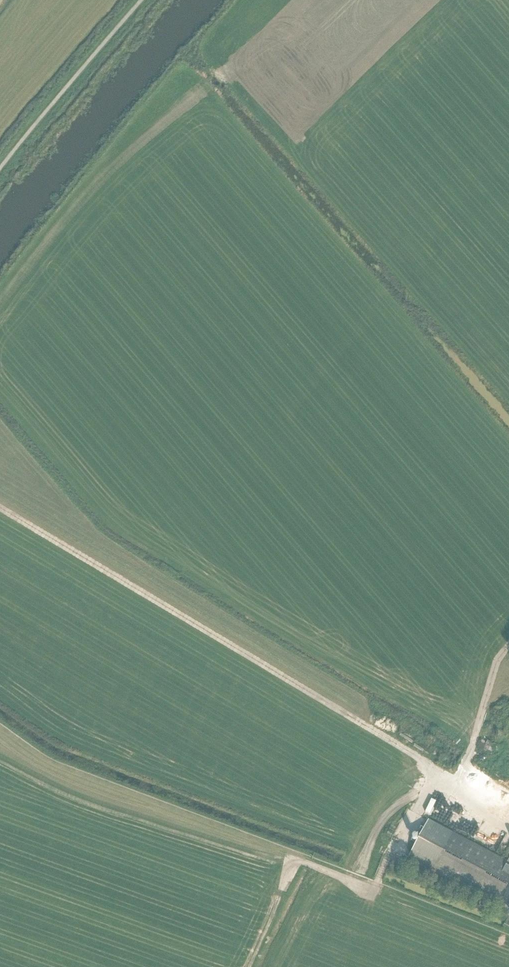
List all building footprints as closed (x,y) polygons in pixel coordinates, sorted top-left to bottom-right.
[(453,833),(428,820),(407,858),(496,906),(508,882),(508,860),(507,863),(453,833)]
